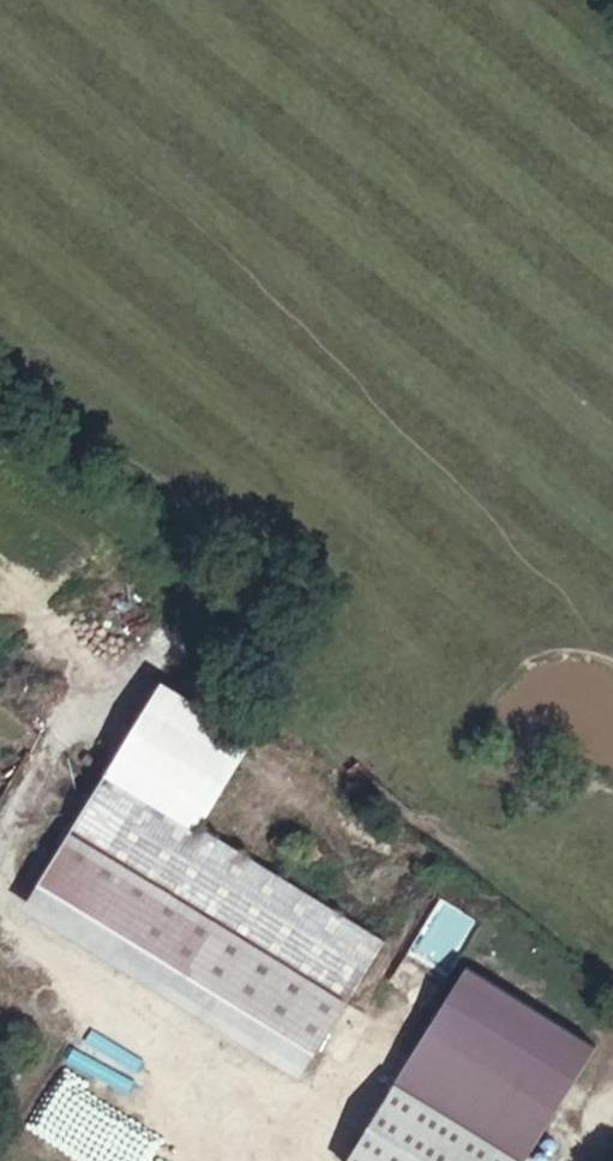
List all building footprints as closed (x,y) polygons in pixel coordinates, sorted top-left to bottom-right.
[(370,928),(153,790),(116,856),(327,995),(370,928)] [(346,1160),(523,1160),(595,1045),(467,966),(346,1160)] [(602,1160),(612,1160),(612,1144),(602,1160)]
